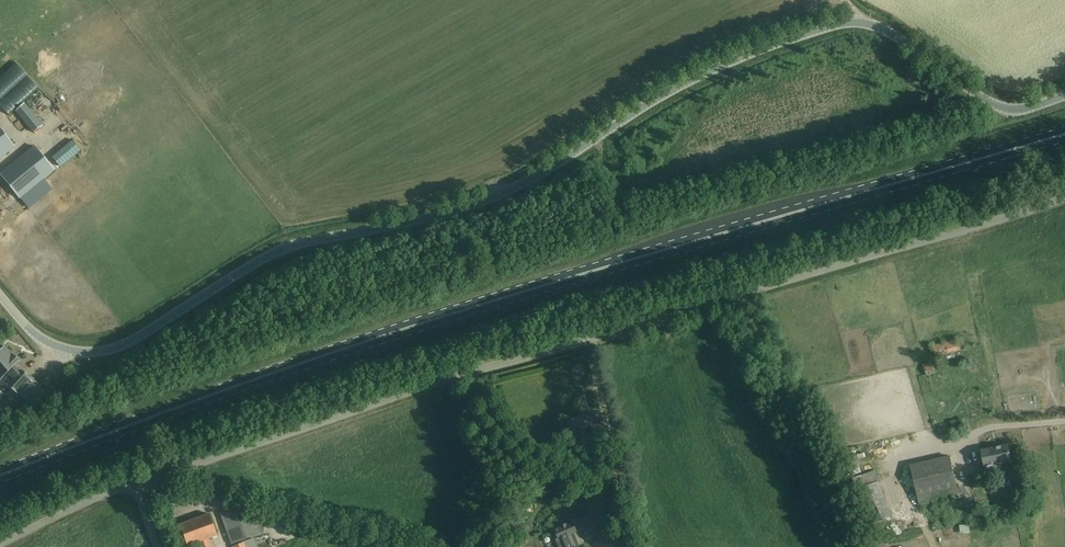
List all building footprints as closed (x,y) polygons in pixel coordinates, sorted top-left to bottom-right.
[(16,112),(33,132),(42,125),(25,105),(16,112)] [(15,147),(0,129),(0,159),(15,147)] [(20,198),(54,170),(34,147),(0,175),(20,198)] [(0,195),(0,210),(4,214),(16,204),(5,191),(0,195)] [(936,358),(961,350),(958,339),(933,347),(936,358)] [(2,377),(2,378),(7,373),(13,379),(7,385),(17,394),(30,379),(22,370),(20,372),(14,366),(19,361),(17,360),(18,359),(14,356),(4,347),(0,350),(0,375),(2,377)] [(941,357),(932,359),(935,370),(944,368),(941,357)] [(926,376),(935,373),(932,363),(923,365),(926,376)] [(1001,464),(1011,462),(1008,445),(981,451),(986,472),(1002,468),(1001,464)] [(958,494),(950,457),(911,466),(919,503),(958,494)] [(220,514),(224,524),(231,545),(263,533),(258,520),(251,520),(240,524),(234,508),(220,514)] [(213,525),(209,514),(179,525),(187,546),(197,543),(198,546),(211,546),(208,539),(217,536),(213,525)] [(570,534),(575,531),(572,523),(566,526),(565,525),(560,527),(561,528),(555,531),(561,546),(576,546),(570,534)] [(232,546),(257,546),(254,539),(232,546)]
